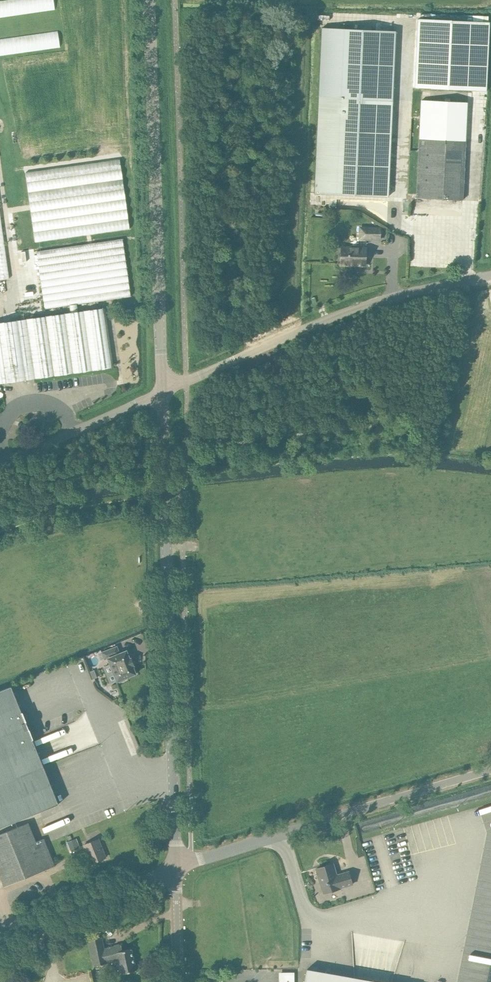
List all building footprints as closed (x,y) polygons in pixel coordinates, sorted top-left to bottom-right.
[(57,9),(56,0),(0,0),(0,17),(57,9)] [(416,86),(487,90),(490,21),(419,17),(416,86)] [(388,196),(392,99),(395,31),(322,28),(315,193),(388,196)] [(0,38),(0,55),(62,47),(60,31),(0,38)] [(462,200),(468,101),(421,99),(416,197),(462,200)] [(34,240),(130,229),(122,159),(26,170),(34,240)] [(400,182),(408,182),(409,160),(401,160),(400,182)] [(9,279),(0,197),(0,280),(9,279)] [(359,226),(359,240),(381,241),(381,227),(359,226)] [(124,238),(37,249),(44,308),(75,304),(75,303),(132,296),(124,238)] [(365,265),(366,248),(341,247),(340,264),(365,265)] [(106,307),(0,322),(0,371),(33,366),(35,378),(114,367),(106,307)] [(120,653),(117,645),(102,651),(104,659),(108,657),(110,664),(103,667),(110,683),(119,680),(120,683),(126,680),(125,677),(136,673),(132,665),(134,665),(131,657),(130,658),(126,650),(120,653)] [(22,712),(11,686),(0,690),(0,827),(58,803),(32,738),(22,712)] [(439,841),(430,818),(424,820),(433,843),(439,841)] [(0,834),(0,875),(4,886),(55,866),(44,838),(36,841),(28,822),(0,834)] [(76,838),(67,842),(71,851),(80,848),(76,838)] [(98,838),(83,844),(91,863),(106,857),(98,838)] [(333,863),(316,868),(323,893),(352,884),(348,871),(336,874),(333,863)] [(459,981),(490,981),(490,924),(478,922),(480,912),(470,910),(459,981)] [(136,970),(132,948),(123,950),(122,945),(104,948),(102,936),(89,939),(95,965),(108,962),(108,961),(119,958),(122,973),(136,970)] [(348,938),(341,940),(345,963),(352,961),(348,938)] [(320,972),(307,969),(305,981),(379,981),(320,972)]
